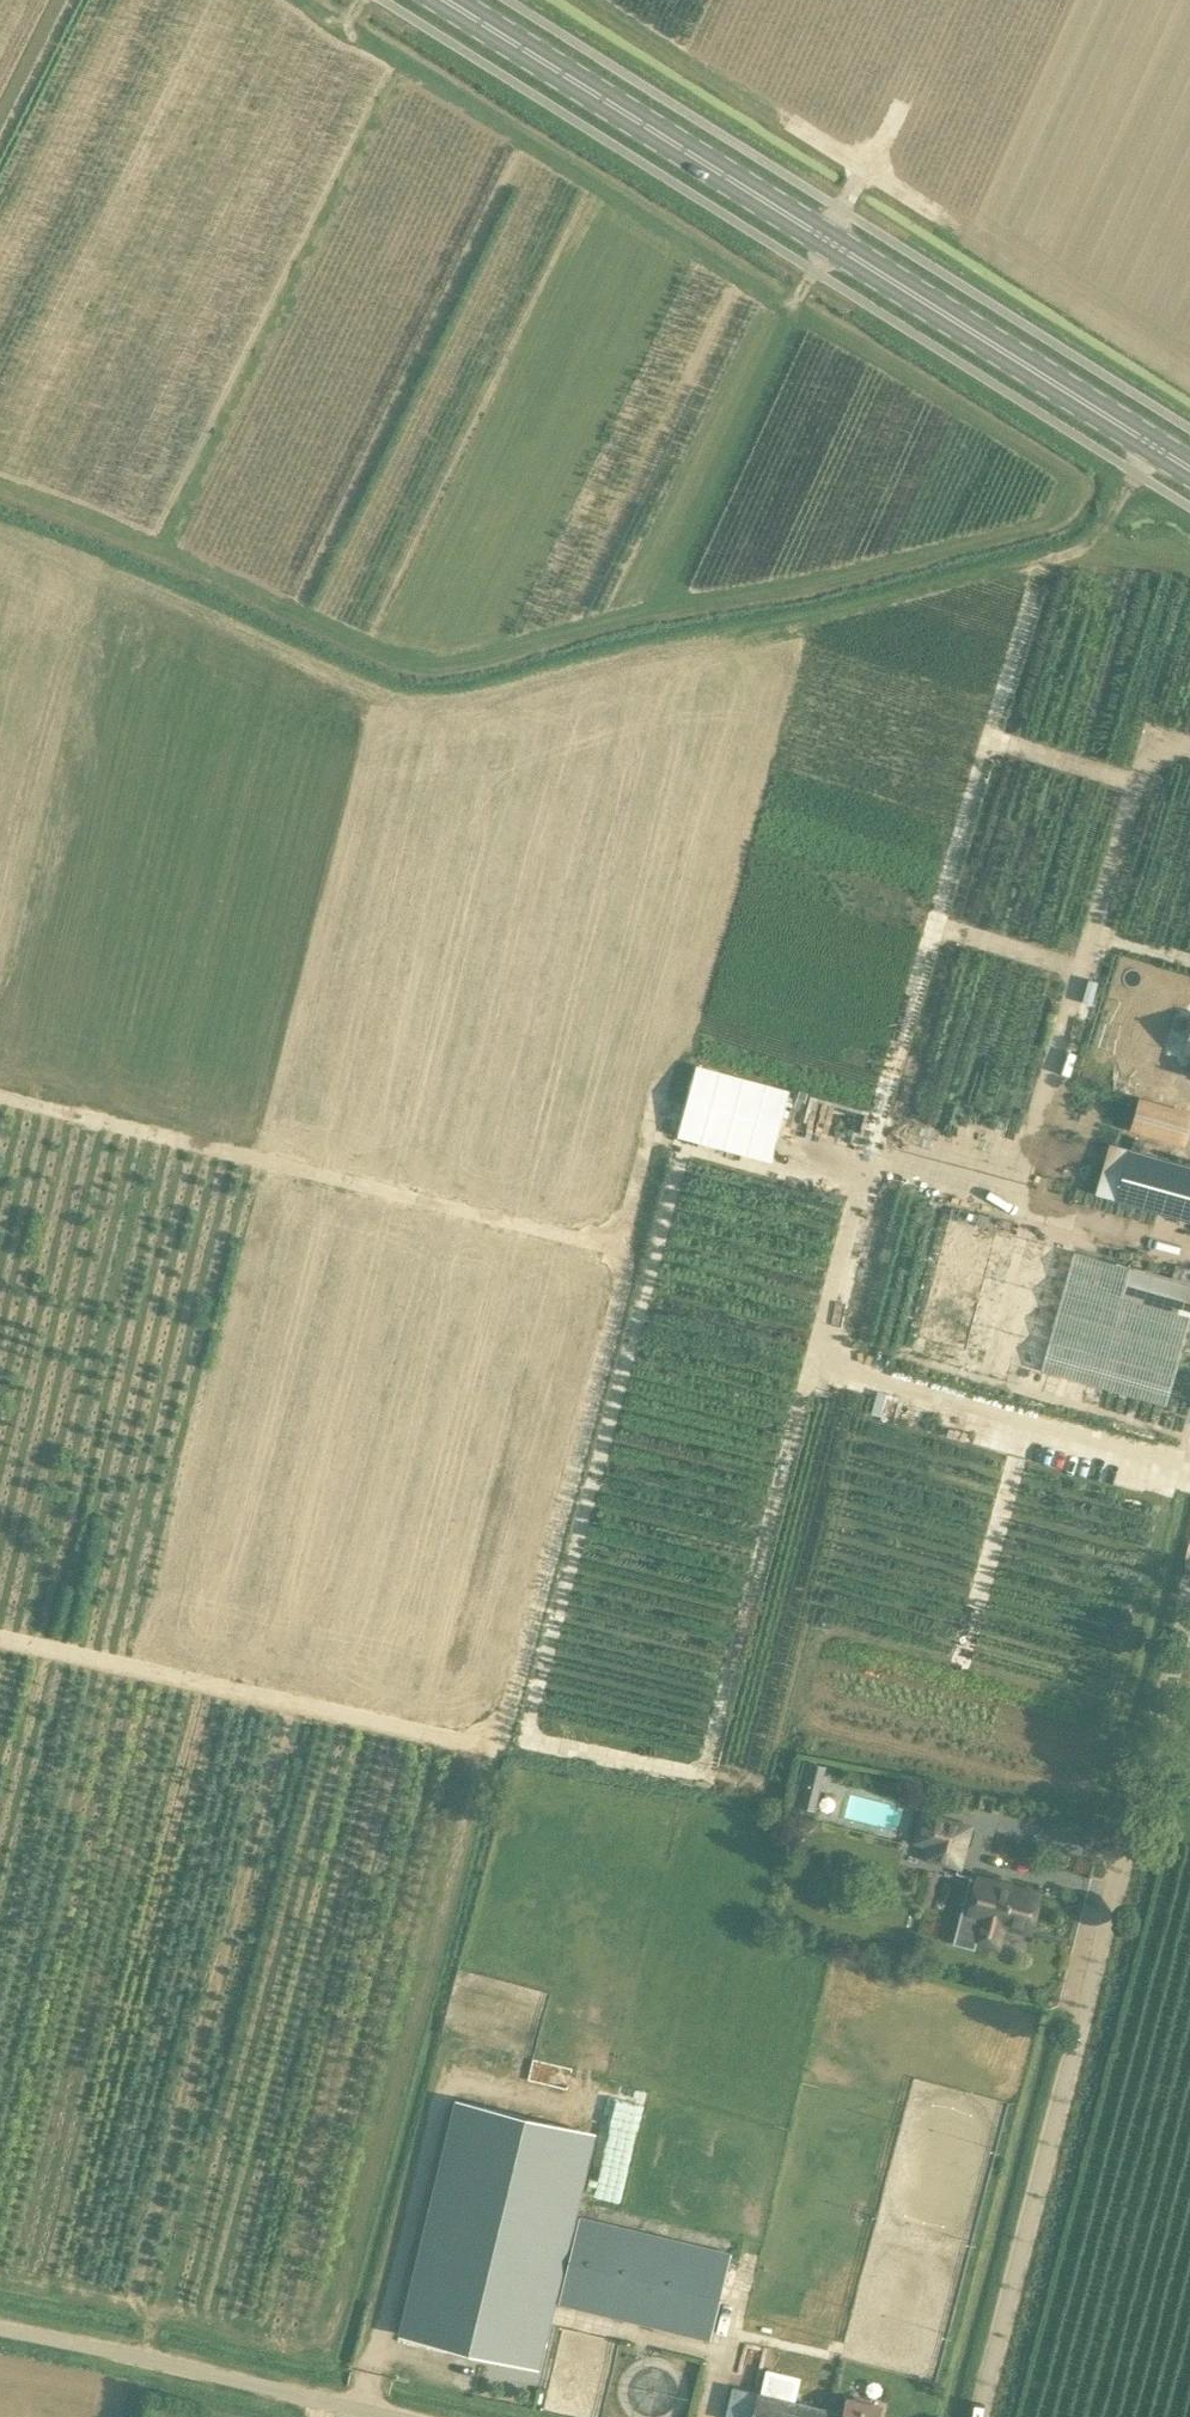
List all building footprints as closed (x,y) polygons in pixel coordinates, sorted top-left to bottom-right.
[(1189,1009),(1176,1051),(1189,1056),(1189,1009)] [(1161,1149),(1170,1119),(1124,1105),(1114,1132),(1161,1149)] [(1128,1149),(1109,1143),(1095,1193),(1114,1199),(1114,1200),(1189,1221),(1189,1167),(1128,1149)] [(1129,1267),(1073,1252),(1040,1369),(1165,1405),(1189,1317),(1189,1316),(1189,1284),(1129,1267)] [(800,1760),(795,1807),(819,1809),(824,1762),(800,1760)] [(921,1810),(912,1845),(927,1849),(923,1862),(962,1871),(974,1824),(921,1810)] [(1003,1927),(1029,1933),(1039,1892),(977,1876),(967,1918),(978,1920),(973,1942),(998,1949),(1003,1927)] [(592,2127),(448,2092),(393,2326),(532,2362),(592,2127)] [(592,2198),(627,2204),(638,2139),(603,2133),(592,2198)] [(580,2217),(558,2305),(709,2341),(731,2253),(580,2217)] [(797,2400),(801,2378),(767,2370),(762,2392),(756,2391),(756,2392),(731,2387),(725,2416),(825,2416),(827,2408),(797,2400)] [(879,2406),(847,2399),(844,2414),(827,2411),(826,2416),(877,2416),(879,2406)]
